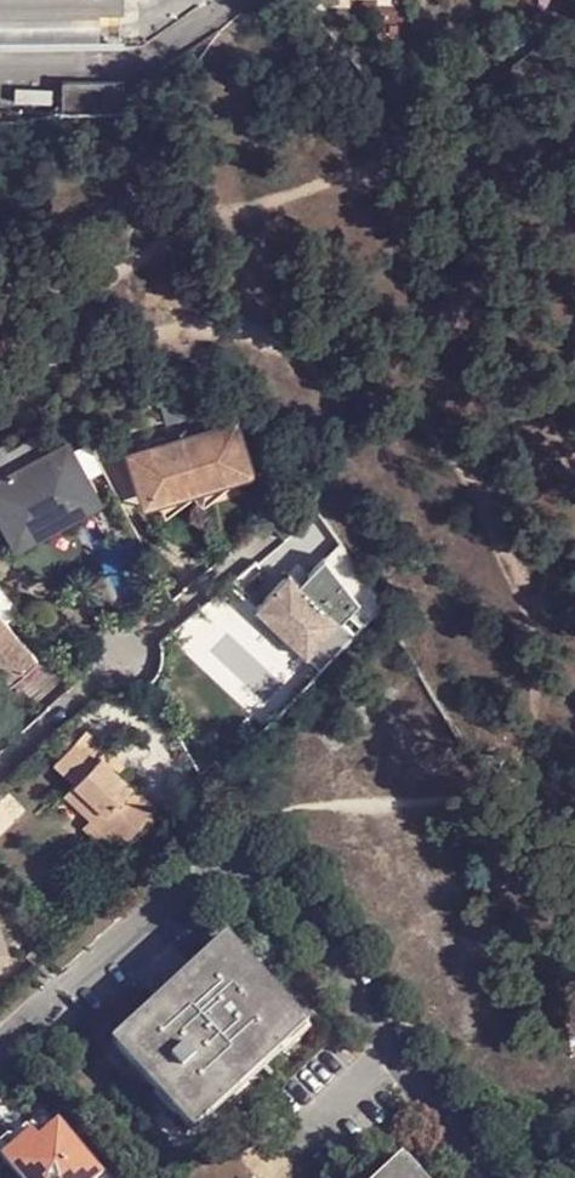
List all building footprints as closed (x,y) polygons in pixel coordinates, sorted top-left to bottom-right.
[(134,26),(134,0),(0,0),(0,30),(134,26)] [(65,81),(65,108),(122,109),(122,82),(65,81)] [(137,449),(146,487),(189,492),(192,502),(226,495),(225,484),(254,458),(244,416),(207,426),(209,436),(180,443),(179,434),(137,449)] [(0,477),(0,510),(19,550),(112,502),(80,436),(0,477)] [(266,521),(283,541),(312,517),(289,502),(266,521)] [(289,576),(255,611),(304,662),(358,608),(323,563),(300,586),(289,576)] [(9,694),(39,667),(0,626),(0,684),(9,694)] [(95,825),(133,856),(169,816),(142,776),(133,782),(94,732),(58,772),(77,788),(68,801),(95,825)] [(95,825),(87,836),(121,865),(133,856),(95,825)] [(15,959),(0,915),(0,981),(15,959)] [(123,1056),(187,1126),(301,1020),(238,951),(123,1056)] [(24,1134),(10,1150),(15,1153),(30,1141),(24,1134)] [(10,1150),(6,1144),(0,1152),(0,1163),(14,1177),(99,1177),(65,1140),(47,1137),(38,1148),(30,1141),(15,1153),(10,1150)]
